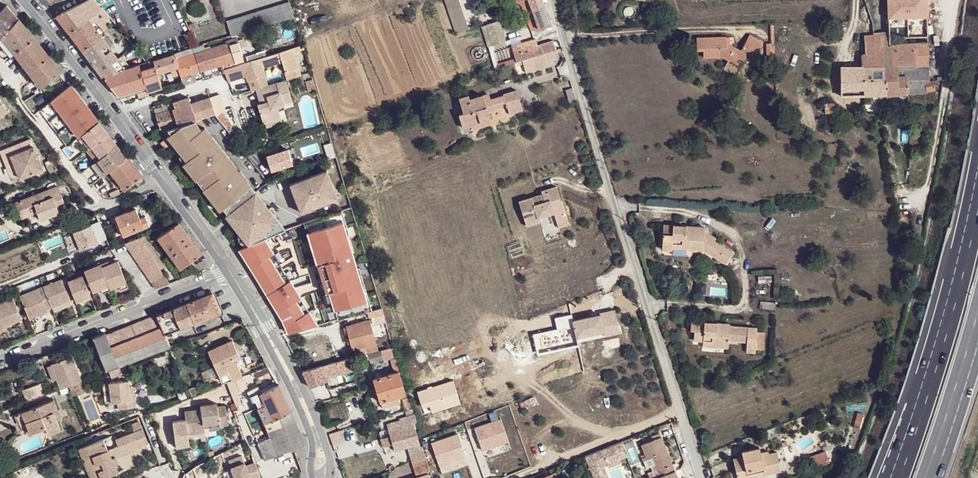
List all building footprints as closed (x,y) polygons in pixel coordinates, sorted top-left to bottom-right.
[(57,16),(70,34),(89,20),(92,18),(100,12),(109,23),(112,21),(103,9),(95,0),(89,0),(76,7),(57,16)] [(455,34),(468,30),(459,0),(444,0),(455,34)] [(530,3),(539,29),(552,24),(543,0),(539,0),(530,3)] [(888,18),(927,16),(926,0),(887,0),(888,18)] [(236,35),(294,17),(290,3),(227,21),(227,23),(231,37),(236,35)] [(7,6),(0,14),(0,42),(3,39),(19,20),(7,6)] [(35,38),(19,20),(3,39),(9,47),(14,53),(35,38)] [(89,20),(70,34),(83,52),(102,38),(103,38),(89,20)] [(480,28),(490,50),(508,42),(498,21),(480,28)] [(459,43),(477,38),(474,29),(456,34),(459,43)] [(881,32),(874,32),(874,34),(875,53),(879,53),(880,65),(886,94),(926,94),(926,91),(935,90),(935,80),(929,81),(928,43),(891,44),(890,37),(881,37),(881,32)] [(866,53),(875,53),(874,34),(865,35),(866,53)] [(203,45),(198,47),(193,48),(200,71),(223,64),(225,70),(266,57),(267,57),(265,51),(247,56),(246,53),(241,54),(236,35),(231,37),(232,39),(225,41),(226,44),(211,49),(210,46),(204,48),(203,45)] [(729,44),(728,38),(698,39),(699,52),(705,52),(705,58),(725,57),(729,60),(724,68),(736,76),(747,57),(754,61),(764,42),(750,35),(742,51),(731,45),(729,44)] [(62,73),(35,38),(14,53),(42,88),(62,73)] [(102,38),(83,52),(93,65),(103,77),(126,69),(117,59),(102,38)] [(9,47),(3,39),(0,42),(0,45),(5,51),(9,47)] [(533,49),(535,57),(554,51),(552,43),(533,49)] [(512,46),(515,55),(521,53),(519,44),(512,46)] [(193,48),(173,55),(174,56),(180,76),(183,86),(184,85),(192,83),(189,74),(200,71),(193,48)] [(288,74),(290,79),(303,75),(294,48),(267,57),(266,57),(268,66),(269,68),(279,64),(284,63),(288,74)] [(525,51),(526,59),(532,57),(535,57),(533,49),(525,51)] [(535,57),(532,57),(533,63),(537,62),(537,64),(557,58),(554,51),(535,57)] [(863,66),(880,65),(879,53),(875,53),(866,53),(862,53),(863,66)] [(122,56),(117,59),(126,69),(131,68),(122,56)] [(174,56),(152,63),(158,78),(160,78),(159,73),(168,70),(171,79),(180,76),(174,56)] [(266,57),(225,70),(227,77),(227,78),(246,72),(256,70),(268,66),(266,57)] [(148,62),(147,63),(137,66),(145,87),(146,91),(160,86),(158,78),(152,63),(152,61),(148,62)] [(284,63),(279,64),(283,75),(288,74),(284,63)] [(865,95),(886,94),(880,65),(863,66),(865,95)] [(126,69),(103,77),(117,95),(145,87),(137,66),(126,69)] [(256,70),(246,72),(249,82),(251,81),(267,76),(265,69),(269,68),(268,66),(256,70)] [(841,97),(865,95),(863,66),(841,67),(841,97)] [(269,85),(267,76),(251,81),(253,90),(269,85)] [(285,81),(256,90),(260,100),(264,99),(265,104),(261,105),(258,106),(262,120),(282,114),(281,111),(279,106),(285,104),(293,101),(287,80),(285,81)] [(316,90),(313,80),(307,82),(310,92),(316,90)] [(83,135),(100,122),(71,85),(40,110),(69,146),(83,135)] [(503,95),(504,96),(507,106),(510,115),(523,110),(517,91),(503,95)] [(886,94),(865,95),(866,103),(887,102),(886,94)] [(221,96),(210,99),(215,115),(234,139),(237,136),(221,113),(226,111),(221,96)] [(462,129),(471,126),(491,120),(488,111),(485,102),(483,96),(471,100),(469,96),(459,99),(463,114),(458,116),(462,129)] [(492,100),(485,102),(488,111),(507,106),(504,96),(492,100)] [(170,104),(170,106),(173,105),(174,109),(190,104),(188,99),(170,104)] [(215,115),(210,99),(190,104),(195,119),(196,121),(215,115)] [(8,113),(0,101),(0,119),(8,113)] [(822,103),(822,113),(835,112),(834,103),(822,103)] [(195,119),(190,104),(174,109),(173,105),(170,106),(171,110),(169,111),(175,128),(177,128),(176,125),(195,119)] [(154,116),(161,133),(175,128),(169,111),(154,116)] [(283,117),(282,114),(262,120),(264,123),(266,123),(283,117)] [(284,122),(283,117),(266,123),(267,127),(284,122)] [(491,120),(471,126),(472,130),(492,124),(491,120)] [(119,146),(100,122),(83,135),(102,159),(119,146)] [(228,214),(255,193),(247,183),(238,171),(200,122),(165,132),(168,137),(161,143),(166,150),(173,146),(176,149),(174,151),(183,164),(187,161),(200,178),(203,175),(211,185),(207,188),(224,209),(228,214)] [(36,139),(6,150),(9,158),(18,155),(23,171),(24,177),(47,169),(36,139)] [(328,159),(336,157),(332,143),(324,146),(328,159)] [(129,158),(119,146),(102,159),(92,167),(101,179),(110,172),(129,158)] [(18,155),(9,158),(15,174),(23,171),(18,155)] [(144,177),(129,158),(110,172),(126,192),(137,183),(138,185),(144,180),(142,179),(144,177)] [(187,161),(183,164),(219,212),(224,209),(207,188),(211,185),(203,175),(200,178),(187,161)] [(241,169),(238,171),(247,183),(250,181),(241,169)] [(327,169),(291,184),(303,214),(315,208),(313,203),(323,199),(327,200),(328,204),(339,199),(327,169)] [(542,196),(519,204),(527,227),(541,222),(539,218),(554,213),(552,206),(562,203),(556,186),(546,190),(547,194),(542,196)] [(58,187),(43,193),(45,201),(61,195),(58,187)] [(103,189),(99,191),(102,197),(105,199),(112,198),(120,194),(119,190),(106,196),(103,189)] [(16,203),(21,216),(37,210),(38,213),(41,220),(68,210),(61,195),(45,201),(43,193),(16,203)] [(228,214),(226,215),(236,229),(244,239),(249,246),(276,233),(267,221),(265,222),(260,216),(267,212),(262,206),(265,204),(255,193),(228,214)] [(315,208),(328,204),(327,200),(323,199),(313,203),(315,208)] [(269,210),(265,204),(262,206),(267,212),(260,216),(265,222),(267,221),(277,213),(272,208),(269,210)] [(117,219),(109,222),(115,238),(123,235),(124,236),(150,226),(146,216),(141,219),(138,209),(117,217),(117,219)] [(37,210),(21,216),(23,219),(38,213),(37,210)] [(339,211),(310,221),(318,249),(315,251),(319,264),(322,264),(326,278),(323,279),(327,293),(330,292),(338,319),(370,311),(339,211)] [(310,221),(305,223),(313,251),(318,249),(310,221)] [(202,255),(179,224),(165,234),(163,232),(158,236),(160,238),(159,239),(182,270),(202,255)] [(705,227),(664,225),(662,249),(673,250),(673,248),(704,249),(726,263),(732,252),(715,240),(716,238),(704,231),(705,227)] [(241,241),(244,239),(236,229),(234,230),(233,232),(234,236),(237,240),(241,241)] [(165,265),(143,236),(137,238),(149,253),(160,269),(165,265)] [(149,253),(137,238),(126,242),(128,249),(130,248),(133,255),(135,255),(138,262),(139,261),(149,253)] [(289,333),(317,324),(266,238),(240,250),(283,320),(289,333)] [(165,276),(160,269),(149,253),(139,261),(142,269),(144,268),(147,275),(150,274),(152,281),(165,276)] [(86,270),(87,273),(94,291),(103,287),(111,284),(112,288),(121,284),(128,281),(120,260),(104,267),(102,263),(86,270)] [(91,292),(94,291),(87,273),(83,275),(91,292)] [(69,281),(76,296),(78,301),(92,296),(91,292),(83,275),(69,281)] [(45,287),(53,305),(71,298),(65,282),(69,281),(68,277),(45,287)] [(76,296),(69,281),(65,282),(71,298),(76,296)] [(48,307),(53,305),(45,287),(41,289),(48,307)] [(41,289),(21,296),(30,316),(49,308),(48,307),(41,289)] [(212,294),(186,304),(158,315),(166,335),(219,314),(212,294)] [(0,304),(0,332),(8,329),(6,324),(21,318),(13,298),(0,304)] [(384,317),(381,308),(370,311),(373,320),(384,317)] [(600,317),(573,323),(577,339),(604,333),(603,331),(618,328),(615,312),(600,315),(600,317)] [(166,335),(158,315),(122,329),(135,361),(168,348),(170,347),(166,335)] [(367,354),(378,351),(370,321),(350,326),(354,343),(351,344),(352,350),(365,347),(367,354)] [(703,341),(703,346),(712,346),(712,350),(728,351),(729,340),(730,326),(730,324),(691,321),(691,330),(695,330),(694,340),(703,341)] [(348,344),(351,344),(354,343),(350,326),(344,328),(348,344)] [(748,327),(730,326),(729,340),(747,341),(748,327)] [(757,328),(748,327),(747,341),(746,352),(755,352),(757,328)] [(618,328),(603,331),(604,333),(605,338),(619,335),(618,328)] [(135,361),(122,329),(108,335),(119,367),(125,365),(135,361)] [(119,367),(108,335),(107,333),(94,339),(106,372),(109,370),(119,367)] [(228,372),(232,381),(243,377),(234,358),(239,355),(233,341),(208,352),(219,375),(228,372)] [(395,373),(400,371),(393,348),(369,354),(372,363),(383,360),(384,362),(391,360),(395,373)] [(70,386),(82,381),(71,355),(51,363),(51,365),(57,379),(61,389),(70,386)] [(349,359),(302,372),(311,388),(325,381),(324,378),(353,370),(349,359)] [(51,381),(57,379),(51,365),(46,367),(51,381)] [(128,373),(125,365),(119,367),(109,370),(112,377),(118,375),(119,377),(128,373)] [(276,380),(268,366),(261,369),(269,383),(276,380)] [(407,394),(400,371),(395,373),(374,379),(376,387),(378,394),(381,402),(398,397),(407,394)] [(219,375),(223,385),(232,381),(228,372),(219,375)] [(21,390),(26,403),(47,394),(42,381),(21,390)] [(129,381),(109,384),(105,384),(107,403),(111,403),(118,402),(119,410),(137,408),(135,390),(130,391),(130,387),(129,381)] [(85,385),(76,387),(77,395),(86,394),(85,385)] [(270,439),(259,444),(265,461),(294,450),(304,446),(295,421),(293,414),(290,409),(279,385),(261,393),(258,387),(248,392),(252,403),(262,399),(265,406),(257,409),(270,439)] [(400,403),(398,397),(381,402),(383,408),(400,403)] [(411,408),(408,398),(403,400),(406,409),(411,408)] [(54,400),(12,416),(16,427),(24,424),(28,435),(45,428),(48,435),(61,430),(57,420),(61,419),(54,400)] [(190,407),(192,427),(210,425),(209,421),(225,420),(225,424),(233,424),(231,403),(224,404),(224,401),(206,402),(206,406),(190,407)] [(415,421),(411,409),(405,411),(406,416),(400,418),(403,426),(390,430),(396,452),(419,444),(412,422),(415,421)] [(392,425),(390,416),(379,419),(382,428),(392,425)] [(330,433),(333,445),(346,441),(342,429),(330,433)] [(87,447),(91,458),(93,457),(96,465),(91,467),(95,477),(106,477),(118,473),(116,466),(119,465),(116,458),(135,450),(129,435),(116,441),(118,447),(108,451),(104,440),(87,447)] [(648,459),(653,456),(659,472),(661,477),(657,477),(678,477),(661,437),(641,445),(647,459),(648,459)] [(584,457),(592,477),(607,477),(602,465),(606,463),(607,468),(620,463),(619,460),(626,457),(621,442),(584,457)] [(87,447),(80,449),(91,477),(95,477),(91,467),(96,465),(93,457),(91,458),(87,447)] [(410,451),(413,461),(426,457),(423,447),(410,451)] [(756,453),(756,448),(739,452),(739,457),(729,460),(733,477),(762,477),(762,476),(778,472),(774,453),(766,454),(757,456),(756,453)] [(825,449),(809,454),(813,466),(829,461),(825,449)] [(261,477),(256,462),(247,466),(242,455),(230,461),(236,477),(258,477),(261,477)] [(653,456),(648,459),(654,474),(659,472),(653,456)] [(426,457),(413,461),(417,475),(430,471),(426,457)]
